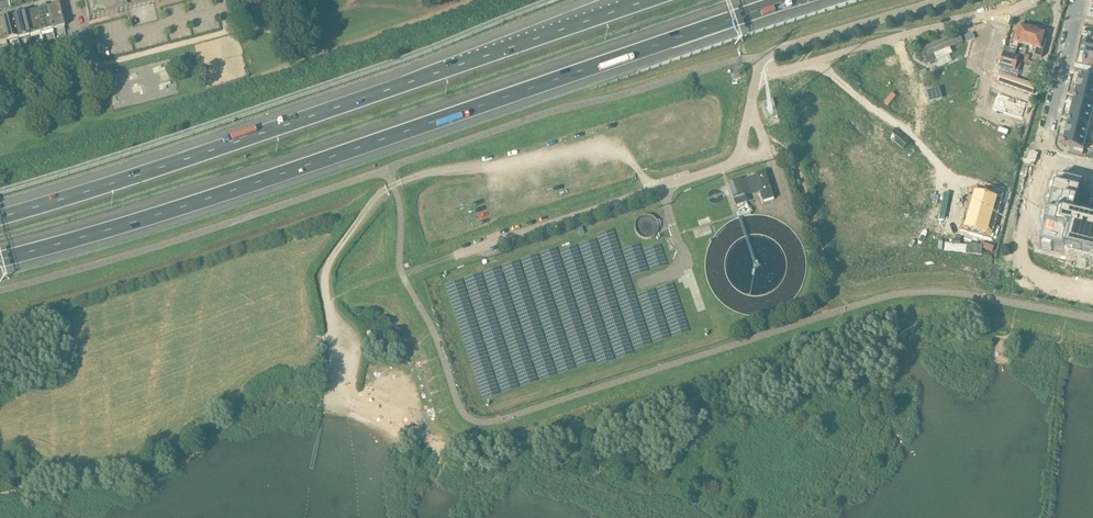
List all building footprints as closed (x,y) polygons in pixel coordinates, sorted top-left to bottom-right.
[(7,0),(0,0),(0,10),(9,7),(7,0)] [(173,0),(83,0),(89,22),(173,0)] [(42,10),(35,12),(41,33),(52,30),(46,9),(46,5),(42,6),(42,10)] [(52,7),(46,9),(52,30),(64,27),(58,6),(52,7)] [(19,16),(13,17),(18,39),(29,36),(23,14),(22,11),(18,12),(19,16)] [(35,12),(23,14),(29,36),(41,33),(35,12)] [(7,19),(1,20),(6,42),(18,39),(13,17),(12,13),(6,15),(7,19)] [(1028,46),(1033,29),(1019,25),(1017,33),(1015,32),(1010,48),(1006,47),(1004,53),(1015,57),(1019,44),(1028,46)] [(978,26),(972,29),(975,35),(978,33),(980,30),(978,26)] [(1033,29),(1028,46),(1037,49),(1035,56),(1041,58),(1046,42),(1044,41),(1047,33),(1033,29)] [(973,32),(964,36),(967,42),(975,39),(973,32)] [(947,40),(922,50),(928,64),(952,54),(950,48),(961,43),(963,42),(964,42),(964,41),(964,40),(964,38),(963,36),(962,35),(960,35),(958,36),(947,40)] [(1083,64),(1092,66),(1092,53),(1086,51),(1083,64)] [(1015,72),(1019,58),(1004,53),(999,67),(1015,72)] [(926,71),(920,73),(922,79),(928,77),(926,71)] [(1077,88),(1092,93),(1092,80),(1080,77),(1077,88)] [(940,88),(926,92),(930,103),(943,100),(940,88)] [(1074,100),(1092,105),(1092,93),(1077,88),(1074,100)] [(999,93),(992,114),(1023,124),(1029,103),(999,93)] [(897,101),(893,95),(881,105),(885,111),(890,115),(892,112),(889,108),(897,101)] [(1071,111),(1092,117),(1092,113),(1092,105),(1074,100),(1071,111)] [(1071,111),(1068,123),(1089,128),(1092,117),(1071,111)] [(1068,123),(1065,134),(1086,140),(1089,128),(1068,123)] [(910,143),(895,130),(889,138),(903,150),(910,143)] [(1065,134),(1062,146),(1074,149),(1074,150),(1073,153),(1079,154),(1079,155),(1083,156),(1086,140),(1065,134)] [(1036,163),(1038,155),(1032,153),(1030,162),(1036,163)] [(775,199),(765,171),(754,175),(755,178),(741,182),(740,179),(729,183),(736,205),(739,212),(736,213),(738,218),(752,215),(747,202),(748,201),(746,196),(760,192),(760,193),(757,194),(761,204),(775,199)] [(1040,249),(1092,262),(1092,220),(1075,215),(1083,184),(1058,178),(1040,249)] [(972,192),(959,236),(993,244),(1004,200),(972,192)]
